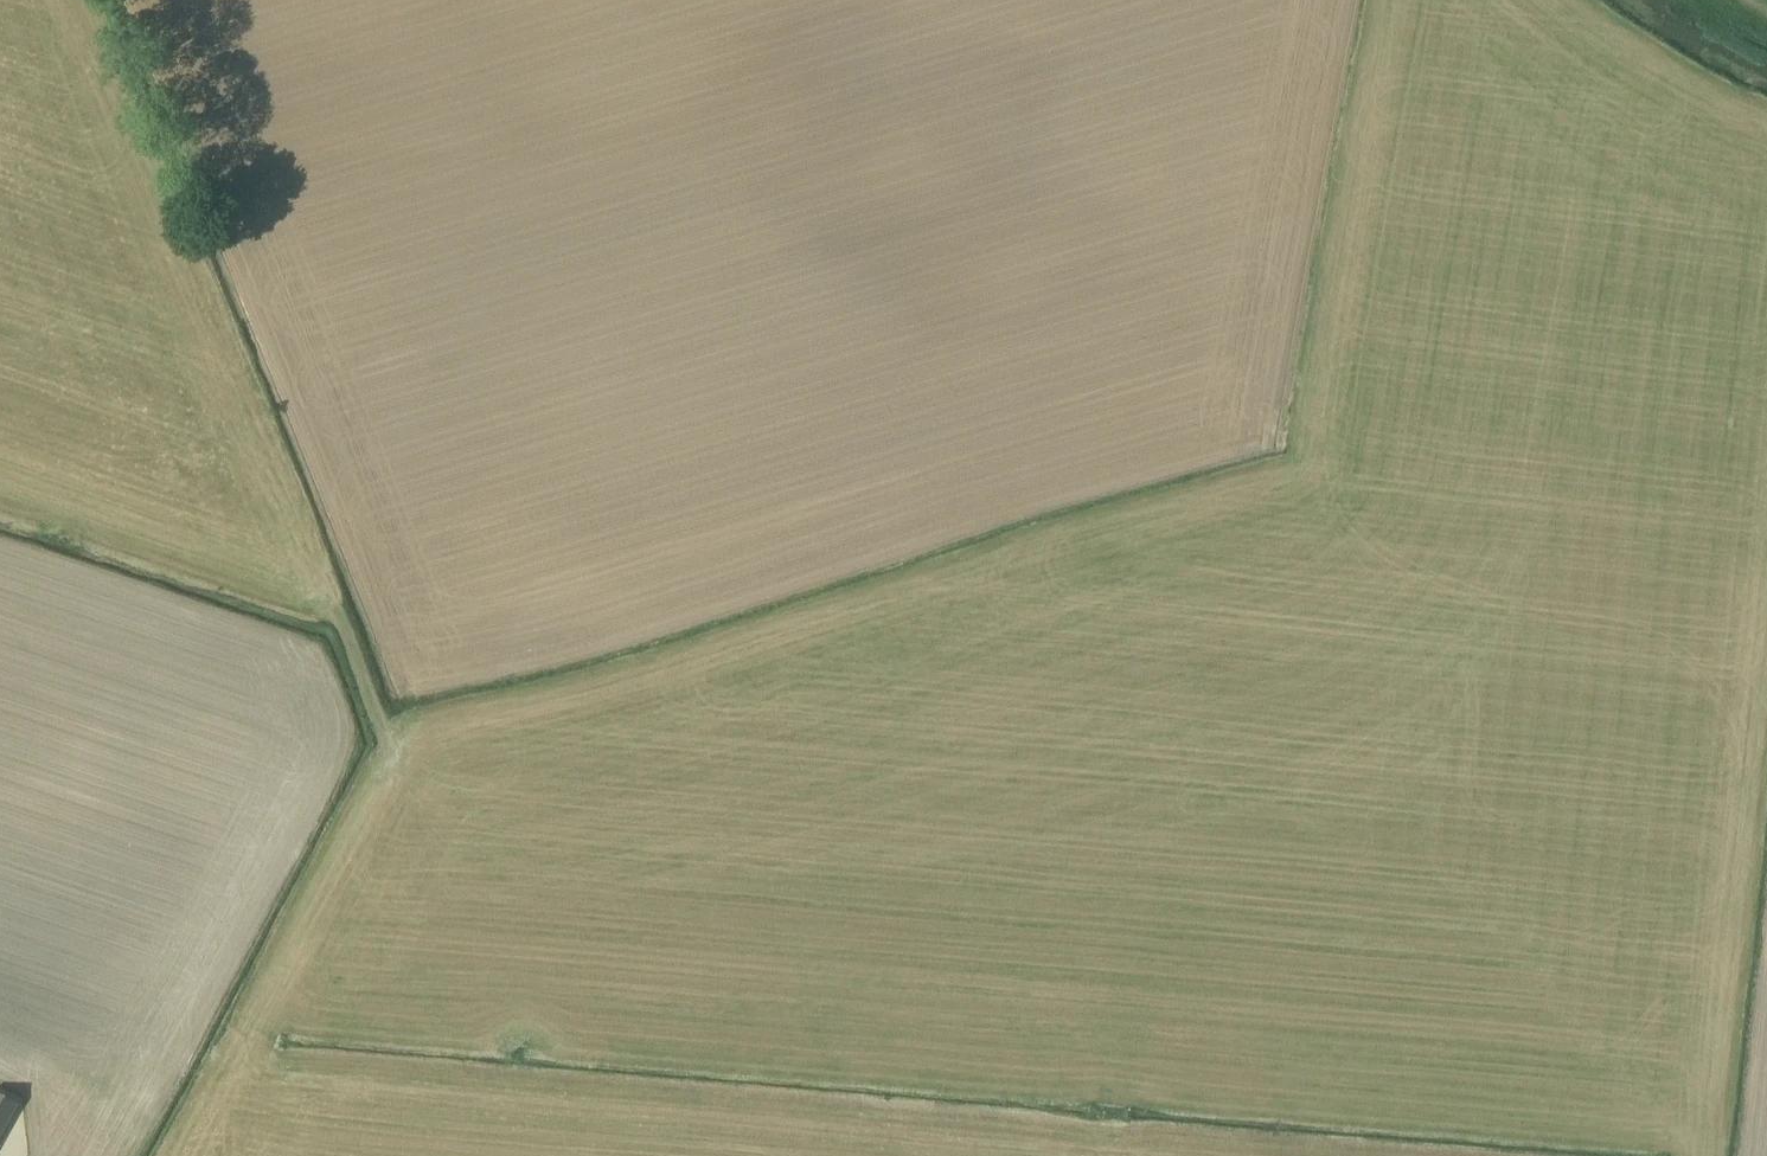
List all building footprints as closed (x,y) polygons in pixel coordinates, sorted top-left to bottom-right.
[(16,1104),(0,1095),(0,1133),(16,1104)]
